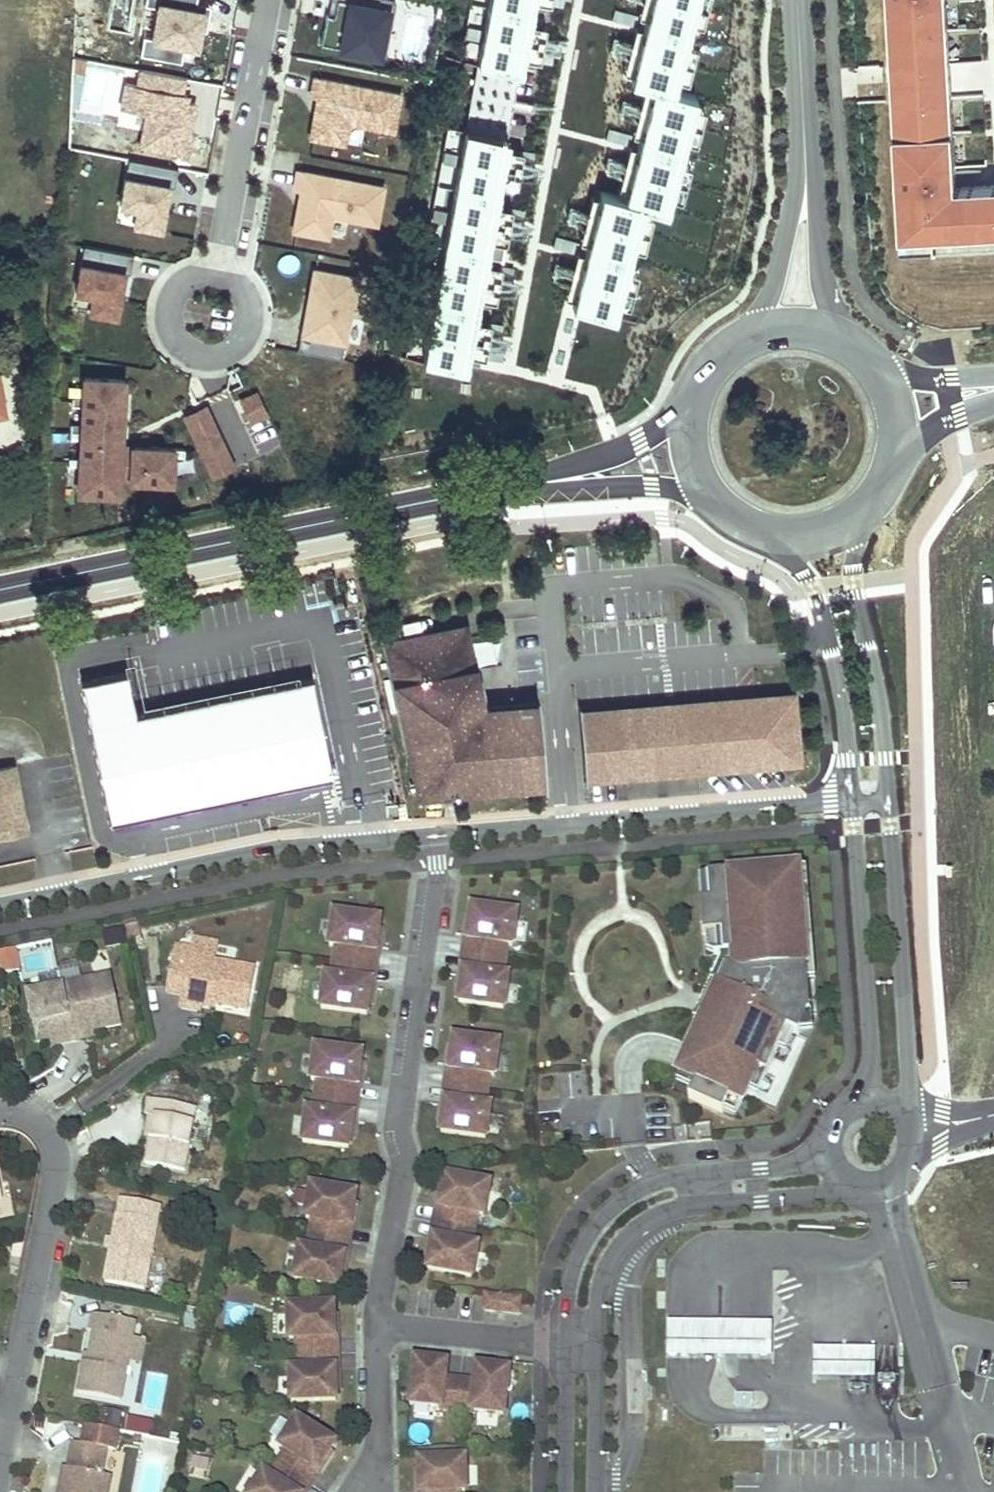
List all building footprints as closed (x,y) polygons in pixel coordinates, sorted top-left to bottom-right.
[(146,3),(156,5),(150,35),(144,34),(141,52),(180,59),(184,39),(199,41),(206,3),(195,1),(196,0),(146,0),(146,3)] [(339,44),(383,52),(392,0),(347,0),(339,44)] [(475,67),(515,75),(530,0),(488,0),(475,67)] [(602,192),(574,304),(620,316),(648,205),(675,211),(704,96),(689,93),(713,0),(648,0),(627,84),(656,92),(629,199),(602,192)] [(904,244),(993,241),(993,176),(960,177),(949,0),(890,0),(904,244)] [(186,75),(139,67),(137,81),(124,79),(119,110),(145,115),(139,143),(187,152),(197,99),(189,97),(190,90),(184,89),(186,75)] [(402,89),(314,74),(310,96),(314,97),(307,137),(346,144),(350,121),(395,129),(402,89)] [(508,145),(463,137),(421,364),(466,372),(508,145)] [(129,166),(167,173),(169,162),(131,155),(129,166)] [(385,183),(297,167),(293,188),(298,189),(291,228),(330,235),(334,215),(378,223),(385,183)] [(171,178),(124,170),(119,201),(137,204),(133,228),(164,234),(169,209),(166,208),(171,178)] [(84,242),(81,254),(129,262),(131,250),(84,242)] [(128,265),(81,256),(75,289),(93,292),(88,313),(120,319),(124,296),(122,296),(128,265)] [(361,273),(314,265),(301,334),(348,342),(361,273)] [(126,373),(83,371),(76,490),(122,493),(123,478),(174,481),(176,443),(123,440),(126,373)] [(258,387),(240,395),(252,421),(269,413),(258,387)] [(208,400),(183,412),(211,475),(236,463),(208,400)] [(520,709),(483,711),(466,631),(393,645),(425,793),(551,786),(546,724),(537,724),(535,708),(520,709)] [(332,770),(308,673),(134,712),(126,671),(83,679),(108,815),(332,770)] [(584,718),(589,780),(801,763),(795,701),(756,704),(584,718)] [(544,707),(535,708),(537,724),(546,724),(544,707)] [(13,766),(0,769),(0,827),(24,822),(13,766)] [(24,822),(0,827),(0,837),(26,832),(24,822)] [(805,942),(807,982),(815,982),(806,870),(799,871),(802,909),(800,909),(803,943),(805,942)] [(799,871),(708,878),(710,904),(700,905),(702,937),(705,937),(722,935),(724,956),(732,956),(733,969),(725,970),(715,994),(724,998),(712,1025),(702,1021),(701,1024),(680,1073),(682,1074),(698,1081),(693,1090),(689,1100),(723,1115),(725,1111),(730,1099),(742,1104),(748,1090),(756,1071),(767,1076),(779,1049),(787,1031),(793,1033),(800,1016),(810,1016),(807,982),(805,942),(803,943),(800,909),(802,909),(799,871)] [(710,904),(708,878),(698,879),(700,905),(710,904)] [(511,945),(516,914),(471,908),(467,939),(473,940),(471,955),(504,960),(506,944),(511,945)] [(375,952),(379,920),(333,914),(329,945),(336,946),(334,961),(367,966),(369,951),(375,952)] [(125,949),(124,935),(112,936),(114,950),(125,949)] [(722,935),(705,937),(707,953),(714,957),(720,956),(724,956),(722,935)] [(471,955),(473,940),(467,939),(465,955),(471,955)] [(248,1012),(255,969),(214,961),(218,944),(193,940),(192,948),(175,945),(166,993),(181,996),(181,999),(203,1003),(248,1012)] [(0,950),(0,969),(16,966),(13,948),(0,950)] [(503,1007),(507,976),(501,975),(504,960),(471,955),(469,971),(463,970),(459,1001),(503,1007)] [(469,971),(471,955),(465,955),(463,970),(469,971)] [(724,956),(720,956),(720,961),(694,1021),(701,1024),(702,1021),(712,1025),(724,998),(715,994),(725,970),(733,969),(732,956),(724,956)] [(366,1014),(371,982),(364,981),(367,966),(334,961),(332,977),(325,976),(321,1008),(366,1014)] [(371,982),(373,967),(367,966),(364,981),(371,982)] [(73,1041),(62,986),(59,973),(38,978),(42,993),(28,996),(37,1042),(50,1039),(57,1037),(59,1044),(73,1041)] [(121,1025),(111,975),(62,986),(73,1041),(88,1038),(86,1032),(94,1030),(121,1025)] [(202,1013),(203,1003),(181,999),(179,1008),(202,1013)] [(793,1033),(787,1031),(779,1049),(785,1052),(793,1033)] [(59,1044),(57,1037),(50,1039),(52,1046),(59,1044)] [(493,1075),(497,1044),(453,1038),(449,1069),(455,1070),(453,1086),(485,1090),(488,1075),(493,1075)] [(356,1086),(361,1054),(315,1047),(311,1079),(318,1080),(315,1095),(348,1100),(350,1084),(356,1086)] [(184,1077),(183,1069),(170,1072),(172,1080),(184,1077)] [(453,1086),(455,1070),(449,1069),(447,1085),(453,1086)] [(767,1076),(756,1071),(748,1090),(759,1094),(767,1076)] [(698,1081),(682,1074),(677,1083),(693,1090),(698,1081)] [(354,1101),(356,1086),(350,1084),(348,1100),(354,1101)] [(485,1137),(489,1106),(483,1105),(485,1090),(453,1086),(451,1101),(445,1100),(440,1131),(485,1137)] [(348,1148),(352,1116),(346,1115),(348,1100),(315,1095),(313,1111),(307,1110),(303,1141),(348,1148)] [(191,1144),(198,1109),(149,1099),(146,1115),(148,1116),(155,1117),(150,1139),(146,1163),(186,1171),(191,1144)] [(742,1104),(730,1099),(725,1111),(736,1116),(742,1104)] [(352,1116),(354,1101),(348,1100),(346,1115),(352,1116)] [(206,1147),(213,1112),(198,1109),(191,1144),(206,1147)] [(150,1139),(155,1117),(148,1116),(145,1138),(150,1139)] [(485,1216),(491,1185),(445,1177),(440,1208),(446,1209),(442,1224),(475,1230),(479,1215),(485,1216)] [(350,1226),(355,1195),(311,1187),(305,1218),(311,1219),(308,1234),(342,1240),(344,1225),(350,1226)] [(145,1289),(160,1206),(121,1199),(106,1282),(145,1289)] [(437,1223),(442,1224),(446,1209),(440,1208),(437,1223)] [(434,1238),(440,1239),(442,1224),(437,1223),(434,1238)] [(473,1277),(479,1246),(473,1245),(475,1230),(442,1224),(440,1239),(434,1238),(429,1269),(473,1277)] [(350,1226),(344,1225),(342,1240),(347,1241),(350,1226)] [(339,1287),(344,1256),(339,1255),(342,1240),(308,1234),(305,1249),(299,1248),(293,1279),(339,1287)] [(347,1241),(342,1240),(339,1255),(344,1256),(347,1241)] [(518,1314),(520,1298),(485,1295),(484,1310),(518,1314)] [(334,1338),(333,1306),(288,1308),(289,1340),(295,1339),(295,1354),(329,1353),(328,1338),(334,1338)] [(204,1321),(205,1311),(187,1308),(185,1317),(204,1321)] [(120,1401),(128,1360),(133,1336),(136,1323),(94,1314),(90,1330),(95,1332),(89,1363),(84,1362),(78,1392),(120,1401)] [(202,1330),(204,1321),(185,1317),(183,1326),(202,1330)] [(772,1360),(772,1325),(667,1324),(667,1358),(772,1360)] [(89,1363),(95,1332),(90,1330),(84,1362),(89,1363)] [(139,1362),(143,1339),(133,1336),(128,1360),(139,1362)] [(336,1400),(335,1369),(329,1369),(329,1353),(295,1354),(296,1370),(289,1370),(290,1402),(336,1400)] [(874,1375),(874,1356),(815,1355),(814,1374),(874,1375)] [(456,1412),(460,1380),(445,1378),(447,1363),(415,1360),(410,1404),(442,1408),(442,1411),(456,1412)] [(503,1415),(509,1371),(478,1367),(476,1382),(460,1380),(456,1412),(472,1414),(472,1411),(503,1415)] [(753,1408),(753,1395),(735,1394),(735,1407),(753,1408)] [(150,1418),(130,1416),(129,1428),(149,1430),(150,1418)] [(317,1471),(334,1444),(296,1419),(279,1446),(284,1450),(276,1462),(304,1480),(313,1468),(317,1471)] [(102,1474),(107,1449),(116,1451),(120,1432),(86,1425),(82,1444),(73,1442),(68,1468),(64,1467),(59,1491),(108,1491),(108,1490),(100,1488),(102,1474)] [(141,1446),(143,1436),(122,1432),(121,1438),(134,1440),(133,1444),(141,1446)] [(467,1491),(466,1460),(420,1462),(421,1491),(461,1491),(467,1491)] [(304,1480),(276,1462),(268,1476),(262,1472),(250,1491),(297,1491),(304,1480)] [(317,1471),(313,1468),(304,1480),(309,1483),(317,1471)] [(108,1490),(111,1477),(102,1474),(100,1488),(108,1490)] [(304,1480),(297,1491),(304,1491),(309,1483),(304,1480)]
